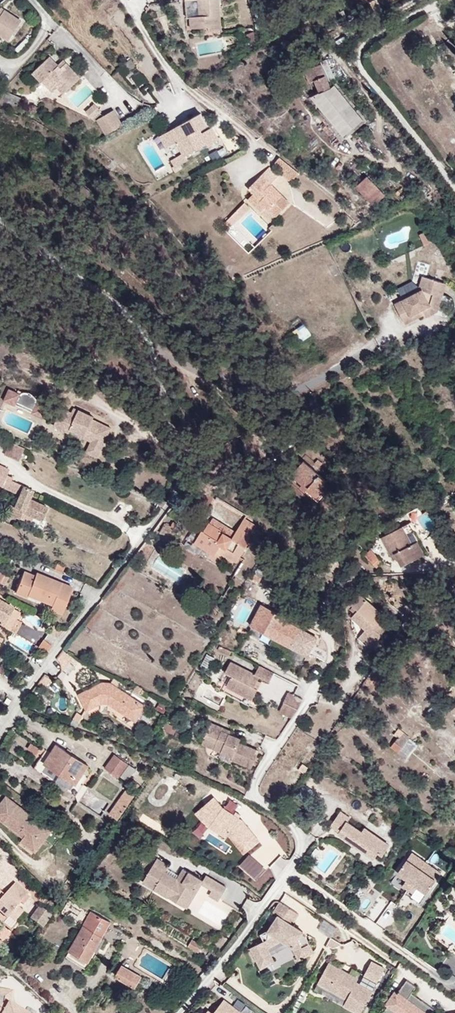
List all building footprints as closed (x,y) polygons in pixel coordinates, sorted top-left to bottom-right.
[(178,14),(181,14),(182,25),(199,24),(199,28),(211,27),(209,0),(177,0),(178,14)] [(21,21),(3,9),(3,10),(0,14),(0,38),(7,43),(21,21)] [(79,79),(66,65),(61,70),(57,65),(49,56),(31,73),(40,83),(44,79),(55,91),(60,97),(79,79)] [(333,82),(328,70),(327,70),(323,59),(306,67),(310,78),(316,75),(320,87),(333,82)] [(61,70),(66,65),(62,61),(57,65),(61,70)] [(55,91),(44,79),(40,83),(50,95),(55,91)] [(97,114),(99,118),(104,116),(100,112),(102,110),(96,104),(87,112),(93,118),(97,114)] [(96,119),(106,138),(123,127),(115,110),(104,116),(99,118),(96,119)] [(223,139),(215,126),(204,132),(202,129),(210,124),(202,111),(166,131),(173,145),(179,142),(185,154),(186,153),(187,156),(207,146),(208,148),(223,139)] [(173,145),(166,131),(159,135),(166,149),(173,145)] [(213,162),(226,153),(222,147),(209,156),(213,162)] [(180,166),(190,161),(187,156),(186,153),(185,154),(172,162),(174,166),(175,168),(180,166)] [(276,153),(246,187),(251,191),(245,198),(272,221),(292,197),(272,181),(280,172),(290,181),(298,173),(276,153)] [(367,176),(355,188),(374,207),(386,195),(367,176)] [(229,227),(249,204),(241,198),(222,220),(229,227)] [(434,311),(446,281),(419,273),(414,288),(391,300),(403,323),(421,315),(424,316),(434,311)] [(293,330),(299,342),(311,336),(305,324),(293,330)] [(19,384),(6,378),(1,391),(15,398),(16,394),(31,401),(30,405),(39,409),(46,394),(35,389),(37,386),(22,379),(19,384)] [(94,417),(74,408),(72,413),(62,409),(54,427),(68,433),(69,430),(84,436),(83,438),(91,442),(87,452),(98,457),(112,429),(93,420),(94,417)] [(15,456),(21,445),(7,438),(1,449),(15,456)] [(327,467),(307,445),(289,460),(301,473),(306,468),(315,478),(327,467)] [(315,489),(333,473),(327,467),(315,478),(310,482),(315,489)] [(9,490),(4,500),(0,498),(0,499),(0,509),(12,515),(15,508),(34,517),(40,503),(21,495),(25,487),(0,475),(0,485),(9,490)] [(227,521),(223,528),(197,514),(185,535),(207,547),(213,538),(217,540),(214,544),(230,553),(243,530),(241,528),(248,514),(235,507),(227,521)] [(227,521),(201,507),(197,514),(223,528),(227,521)] [(418,517),(427,532),(436,527),(427,511),(418,517)] [(166,523),(158,532),(166,538),(174,529),(166,523)] [(411,525),(383,540),(401,571),(430,557),(411,525)] [(110,537),(102,549),(110,554),(118,542),(110,537)] [(381,551),(369,540),(361,547),(373,558),(381,551)] [(55,572),(59,565),(48,560),(44,567),(55,572)] [(69,586),(33,570),(31,574),(19,569),(8,594),(21,599),(23,597),(25,592),(59,607),(69,586)] [(56,616),(59,607),(25,592),(23,597),(45,607),(44,610),(56,616)] [(398,622),(366,592),(353,606),(363,613),(356,619),(373,631),(363,642),(383,652),(398,622)] [(0,597),(0,623),(4,626),(8,629),(13,621),(15,619),(20,611),(0,597)] [(294,630),(278,621),(282,614),(283,612),(257,598),(245,620),(258,627),(252,636),(264,643),(270,634),(303,652),(314,632),(298,624),(294,630)] [(282,614),(298,624),(299,622),(283,612),(282,614)] [(298,624),(282,614),(278,621),(294,630),(298,624)] [(252,636),(258,627),(245,620),(240,629),(252,636)] [(13,621),(8,629),(4,626),(3,628),(12,635),(19,625),(13,621)] [(61,632),(53,627),(46,636),(57,637),(61,632)] [(36,649),(44,654),(49,648),(41,642),(36,649)] [(56,669),(59,670),(64,664),(68,659),(58,651),(52,659),(54,661),(56,669)] [(201,670),(209,657),(201,652),(193,666),(201,670)] [(249,683),(254,675),(262,680),(268,669),(253,661),(247,670),(225,658),(217,671),(224,675),(219,682),(246,697),(253,685),(249,683)] [(64,664),(59,670),(63,674),(69,667),(64,664)] [(33,684),(39,688),(46,678),(43,678),(39,675),(33,684)] [(112,688),(116,682),(108,678),(105,684),(112,688)] [(246,697),(219,682),(216,688),(243,703),(246,697)] [(95,684),(73,693),(81,712),(96,705),(99,705),(103,707),(113,713),(130,724),(141,706),(112,688),(105,684),(95,684)] [(278,699),(284,704),(292,692),(286,688),(278,699)] [(284,704),(290,708),(298,696),(292,692),(284,704)] [(441,711),(454,725),(454,698),(441,711)] [(284,704),(278,699),(274,706),(285,714),(290,708),(284,704)] [(113,713),(103,707),(103,713),(110,717),(113,713)] [(75,713),(71,725),(77,728),(82,715),(75,713)] [(254,748),(233,739),(234,736),(216,728),(217,725),(203,719),(196,734),(208,739),(205,746),(223,754),(223,756),(246,766),(254,748)] [(393,749),(402,735),(394,730),(390,736),(385,743),(393,749)] [(205,746),(208,739),(196,734),(193,741),(205,746)] [(78,760),(47,739),(41,747),(33,759),(65,780),(73,769),(78,760)] [(65,780),(33,759),(41,747),(37,745),(25,762),(60,786),(65,780)] [(109,772),(118,758),(104,748),(95,762),(109,772)] [(125,762),(118,758),(112,768),(118,772),(125,762)] [(67,791),(79,773),(73,769),(65,780),(60,786),(67,791)] [(118,820),(136,794),(126,786),(107,813),(118,820)] [(197,815),(207,806),(211,810),(209,820),(223,827),(243,848),(260,833),(242,813),(219,802),(208,790),(190,808),(197,815)] [(0,796),(0,824),(14,834),(12,837),(28,848),(36,836),(28,830),(34,821),(0,796)] [(393,836),(368,819),(364,824),(350,814),(351,812),(340,805),(330,821),(363,843),(368,835),(386,847),(393,836)] [(209,820),(211,810),(207,806),(197,815),(201,820),(206,822),(209,820)] [(36,836),(43,828),(34,821),(28,830),(36,836)] [(209,835),(205,843),(213,846),(216,838),(209,835)] [(386,847),(368,835),(363,843),(381,855),(386,847)] [(152,851),(148,858),(160,865),(164,858),(152,851)] [(421,906),(443,874),(411,851),(389,883),(421,906)] [(216,889),(220,882),(200,870),(197,874),(178,862),(172,872),(160,865),(148,858),(138,874),(151,883),(154,877),(166,885),(163,890),(176,898),(181,890),(187,893),(197,877),(208,884),(216,889)] [(151,883),(163,890),(166,885),(154,877),(151,883)] [(13,904),(24,891),(8,879),(0,890),(0,916),(6,921),(9,917),(13,920),(21,910),(13,904)] [(213,894),(216,889),(208,884),(204,889),(213,894)] [(181,890),(176,898),(182,901),(187,893),(181,890)] [(272,911),(276,914),(266,929),(258,933),(261,939),(246,947),(253,961),(255,960),(258,966),(271,960),(264,945),(278,937),(290,946),(296,958),(311,950),(303,934),(299,932),(300,930),(289,923),(296,913),(278,901),(272,911)] [(38,908),(29,920),(41,930),(51,918),(38,908)] [(91,912),(67,956),(86,967),(110,923),(91,912)] [(202,949),(207,942),(196,936),(192,943),(202,949)] [(139,970),(118,959),(111,970),(132,982),(139,970)] [(353,976),(324,961),(314,982),(343,997),(340,1003),(356,1012),(368,989),(351,980),(353,976)] [(402,977),(377,1012),(379,1012),(391,1012),(393,1010),(397,1012),(427,1012),(426,1012),(430,1006),(408,990),(412,984),(402,977)] [(7,1006),(9,996),(0,994),(0,1012),(18,1012),(7,1006)] [(231,1004),(239,1010),(244,1003),(236,997),(231,1004)] [(223,998),(212,1012),(207,1008),(203,1012),(239,1012),(240,1011),(239,1010),(231,1004),(223,998)]
